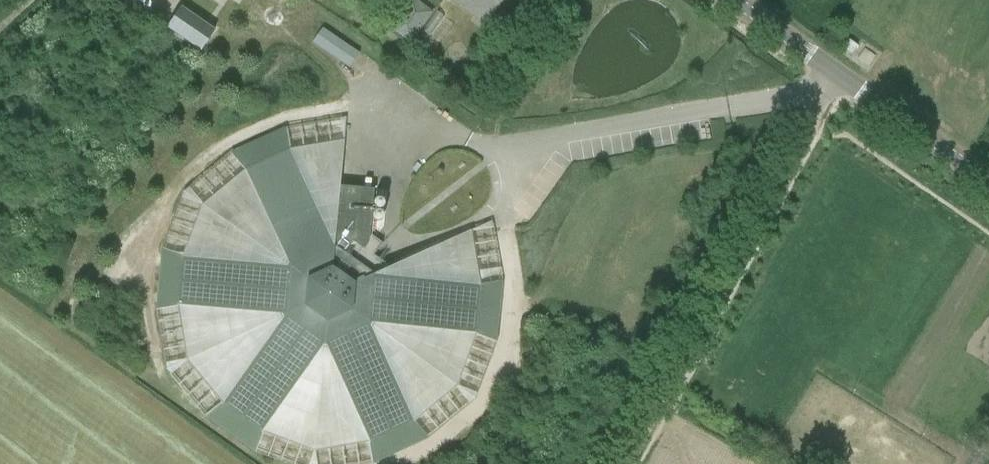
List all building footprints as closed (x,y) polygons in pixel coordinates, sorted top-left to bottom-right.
[(387,29),(408,43),(430,12),(414,0),(407,0),(387,29)] [(507,38),(533,0),(452,0),(507,38)] [(181,8),(167,28),(200,51),(214,31),(181,8)] [(322,26),(311,42),(351,68),(361,52),(322,26)] [(857,46),(849,41),(843,49),(851,55),(857,46)] [(368,442),(324,345),(262,432),(210,395),(283,316),(178,306),(183,257),(288,267),(244,170),(289,148),(333,245),(339,187),(347,118),(284,128),(229,155),(183,192),(162,252),(154,311),(166,374),(202,418),(256,456),(276,463),(375,463),(428,439),(475,398),(497,344),(502,284),(491,223),(391,268),(375,276),(480,286),(475,334),(369,324),(413,421),(368,442)] [(475,334),(480,286),(375,276),(391,268),(373,256),(382,244),(369,235),(374,190),(339,187),(333,245),(289,148),(244,170),(288,267),(183,257),(178,306),(283,316),(210,395),(262,432),(324,345),(368,442),(413,421),(369,324),(475,334)]
